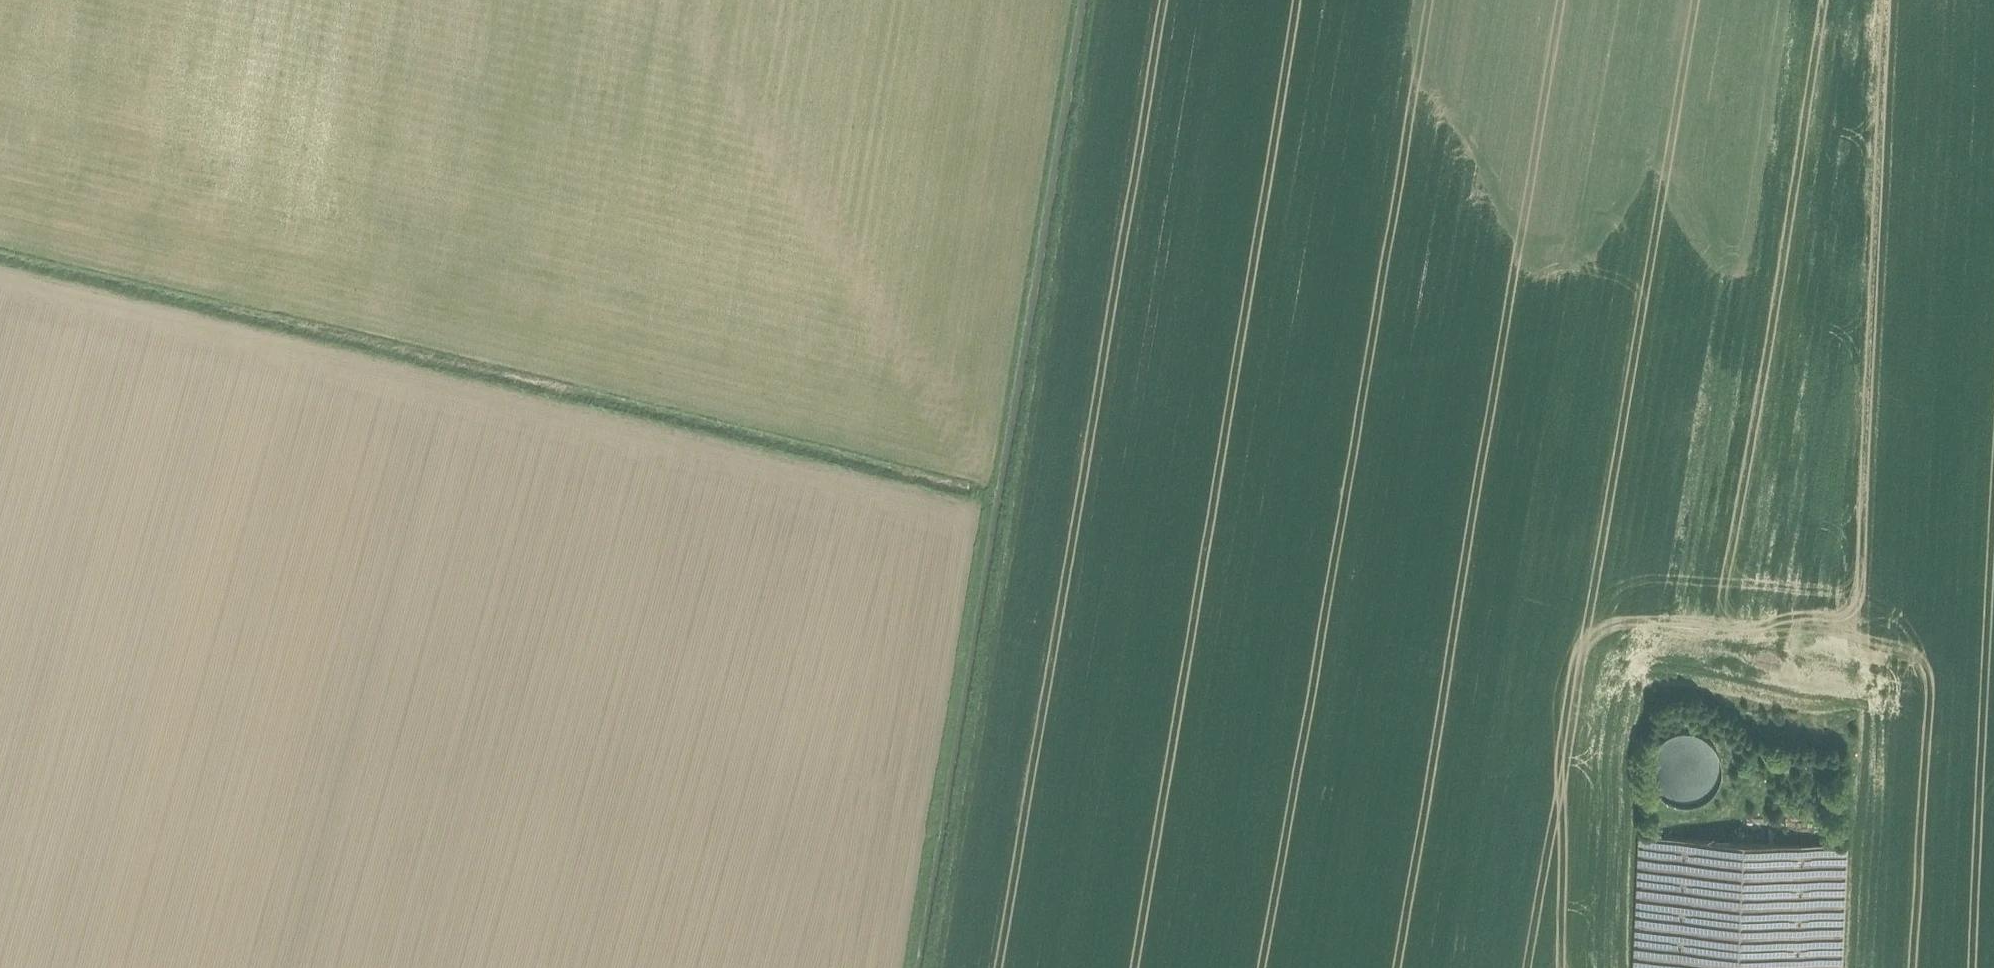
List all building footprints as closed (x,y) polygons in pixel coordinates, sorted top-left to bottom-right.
[(1716,775),(1717,770),(1716,764),(1714,757),(1711,751),(1706,745),(1700,740),(1693,737),(1686,735),(1679,735),(1668,738),(1661,742),(1657,746),(1653,750),(1650,757),(1648,763),(1648,771),(1649,778),(1651,786),(1656,793),(1659,796),(1665,800),(1671,803),(1679,804),(1685,804),(1693,803),(1699,800),(1704,796),(1708,793),(1712,787),(1715,781),(1716,775)] [(1644,841),(1638,967),(1835,967),(1837,850),(1644,841)]
